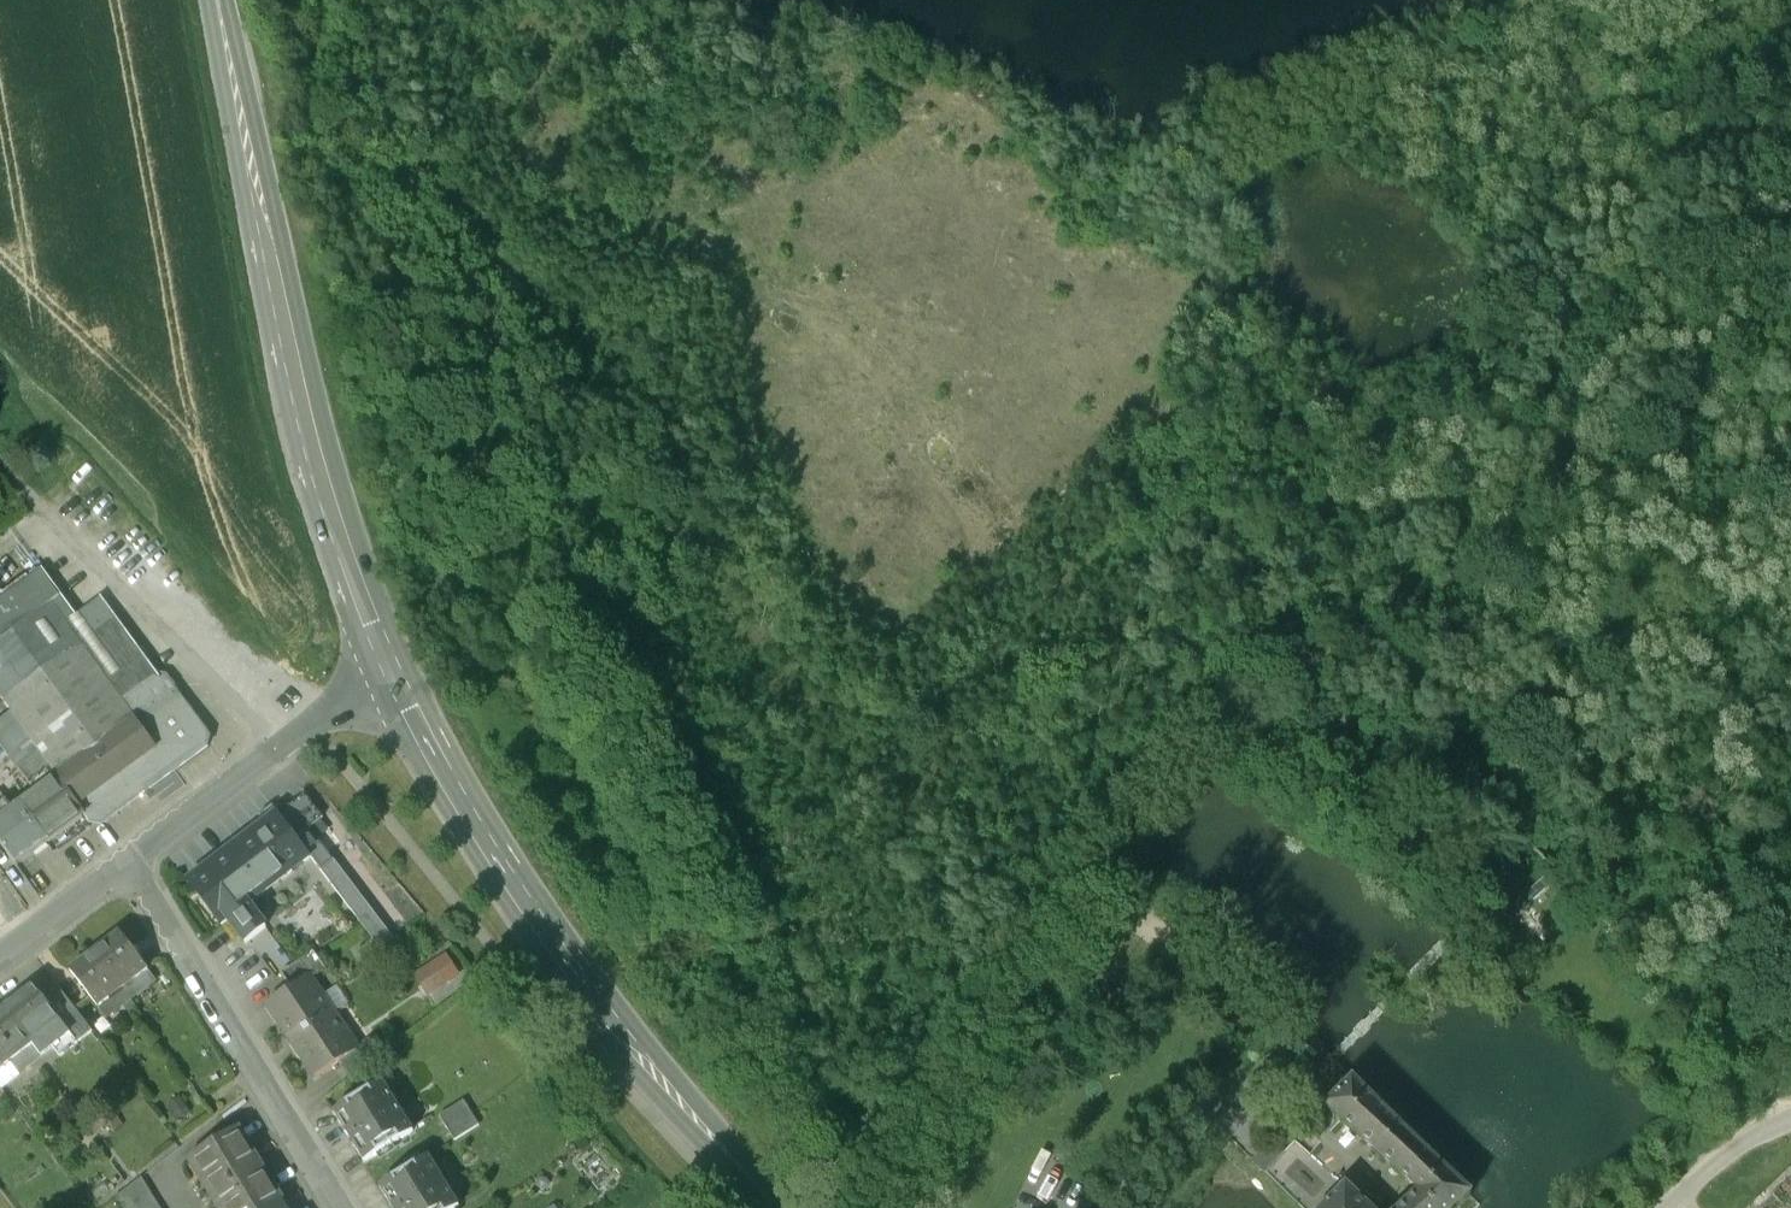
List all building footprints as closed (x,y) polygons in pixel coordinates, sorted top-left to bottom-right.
[(98,602),(67,624),(53,604),(60,599),(41,571),(0,600),(0,697),(10,712),(0,720),(0,744),(34,792),(56,775),(85,814),(84,815),(89,821),(98,823),(209,746),(210,738),(166,675),(159,675),(152,680),(98,602)] [(15,866),(84,815),(85,814),(56,775),(34,792),(0,817),(0,845),(15,866)] [(300,798),(275,817),(308,859),(311,857),(373,938),(381,949),(391,941),(305,830),(316,821),(300,798)] [(308,859),(275,817),(189,881),(222,924),(228,919),(245,943),(266,927),(249,904),(308,859)] [(147,968),(120,931),(94,950),(121,985),(135,975),(136,976),(147,968)] [(364,962),(381,949),(373,938),(356,952),(364,962)] [(121,985),(94,950),(69,970),(97,1006),(108,997),(107,996),(121,985)] [(416,970),(430,995),(465,975),(451,951),(416,970)] [(289,989),(306,977),(308,980),(324,969),(313,953),(280,975),(289,989)] [(121,985),(130,997),(155,978),(147,968),(136,976),(135,975),(121,985)] [(75,1008),(49,974),(32,986),(59,1020),(75,1008)] [(289,989),(265,1005),(267,1008),(270,1006),(280,1021),(277,1023),(290,1043),(332,1015),(308,980),(306,977),(289,989)] [(108,997),(97,1006),(105,1017),(130,997),(121,985),(107,996),(108,997)] [(59,1020),(32,986),(4,1007),(32,1043),(40,1053),(40,1054),(68,1033),(59,1020)] [(4,1007),(0,1010),(0,1063),(2,1066),(9,1060),(32,1043),(4,1007)] [(59,1020),(68,1033),(76,1043),(92,1030),(75,1008),(59,1020)] [(332,1015),(290,1043),(291,1045),(295,1042),(304,1057),(301,1059),(313,1078),(337,1062),(355,1050),(353,1047),(332,1015)] [(353,1047),(355,1050),(337,1062),(350,1081),(381,1057),(368,1037),(353,1047)] [(17,1071),(40,1053),(32,1043),(9,1060),(17,1071)] [(1470,1195),(1353,1081),(1326,1108),(1419,1193),(1403,1207),(1456,1207),(1470,1195)] [(382,1082),(333,1112),(364,1162),(413,1132),(382,1082)] [(463,1100),(439,1115),(447,1128),(472,1113),(463,1100)] [(472,1113),(447,1128),(454,1140),(479,1125),(472,1113)] [(238,1129),(188,1159),(189,1161),(192,1160),(221,1207),(272,1207),(282,1202),(238,1129)] [(1346,1187),(1295,1142),(1265,1174),(1299,1207),(1326,1207),(1346,1187)] [(378,1186),(391,1207),(455,1207),(458,1206),(428,1156),(378,1186)] [(116,1196),(124,1207),(161,1207),(142,1177),(116,1196)] [(1326,1207),(1367,1207),(1346,1187),(1326,1207)]
